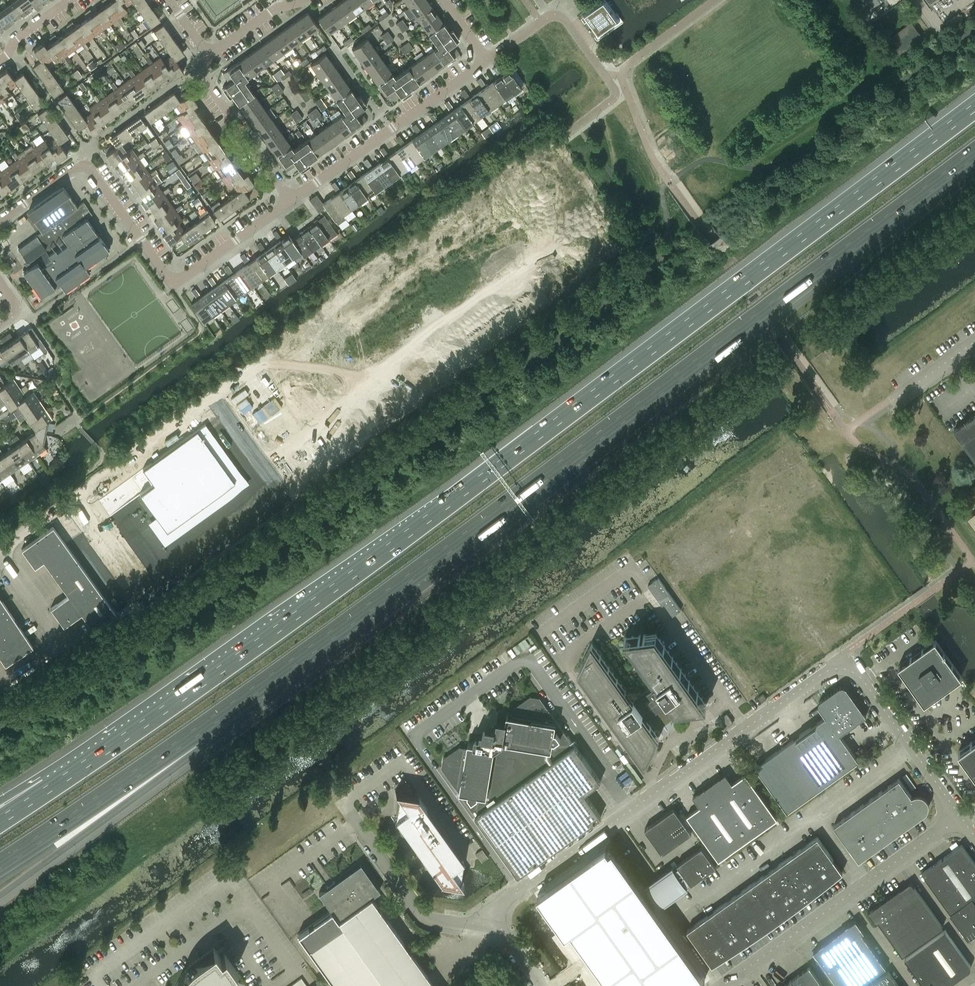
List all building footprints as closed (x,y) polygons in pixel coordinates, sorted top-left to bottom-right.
[(8,5),(16,17),(21,13),(23,16),(27,13),(18,0),(14,0),(8,5)] [(27,13),(31,10),(29,7),(34,4),(31,0),(18,0),(27,13)] [(45,0),(31,0),(34,4),(38,9),(42,6),(40,4),(45,0)] [(103,2),(107,3),(108,3),(118,17),(120,16),(128,11),(125,7),(124,7),(119,0),(102,0),(103,2)] [(133,0),(132,1),(133,1),(140,11),(149,4),(146,0),(132,0),(133,0)] [(336,5),(346,20),(355,14),(345,0),(343,0),(336,5)] [(355,14),(364,7),(359,0),(345,0),(355,14)] [(409,6),(416,15),(430,5),(427,0),(418,0),(409,6)] [(596,36),(598,37),(620,21),(605,0),(603,0),(582,15),(583,17),(585,16),(598,34),(596,36)] [(103,6),(99,9),(109,24),(117,19),(121,25),(124,22),(120,16),(118,17),(108,3),(107,3),(103,2),(103,6)] [(160,19),(149,4),(140,11),(150,26),(160,19)] [(0,10),(0,12),(9,25),(13,22),(12,20),(16,17),(8,5),(0,10)] [(336,5),(327,11),(338,26),(346,20),(336,5)] [(430,5),(416,15),(422,24),(437,14),(430,5)] [(389,14),(386,11),(383,7),(379,10),(382,14),(384,17),(389,14)] [(84,13),(86,15),(89,16),(90,15),(101,30),(102,29),(109,24),(99,9),(95,11),(91,11),(90,9),(84,13)] [(327,11),(318,18),(328,33),(338,26),(327,11)] [(3,26),(5,28),(9,25),(0,12),(0,28),(3,26)] [(308,12),(298,18),(309,33),(318,27),(308,12)] [(437,14),(422,24),(428,33),(443,23),(437,14)] [(85,18),(81,21),(92,36),(99,31),(103,37),(107,35),(102,29),(101,30),(90,15),(89,16),(86,15),(85,18)] [(298,18),(290,25),(300,40),(309,33),(298,18)] [(66,25),(68,28),(72,28),(83,43),(85,41),(92,36),(81,21),(77,24),(74,24),(72,21),(66,25)] [(887,39),(890,43),(899,56),(923,38),(911,21),(887,39)] [(153,30),(164,45),(174,38),(163,23),(153,30)] [(443,23),(428,33),(437,46),(434,48),(445,63),(459,53),(452,44),(459,38),(452,29),(449,31),(443,23)] [(290,25),(281,31),(291,46),(300,40),(290,25)] [(67,31),(63,34),(74,49),(81,44),(86,50),(89,48),(85,41),(83,43),(72,28),(68,28),(67,31)] [(281,31),(272,37),(283,52),(291,46),(281,31)] [(59,37),(56,36),(56,40),(55,40),(65,55),(67,54),(74,49),(63,34),(59,37)] [(272,37),(263,43),(274,58),(283,52),(272,37)] [(184,53),(174,38),(164,45),(171,55),(172,55),(179,65),(182,62),(179,57),(184,53)] [(352,48),(359,58),(373,47),(367,38),(352,48)] [(54,41),(50,40),(50,43),(46,46),(54,57),(53,58),(56,62),(64,56),(68,63),(71,60),(67,54),(65,55),(55,40),(54,41)] [(31,53),(34,57),(38,54),(45,63),(53,58),(54,57),(46,46),(43,42),(32,50),(31,53)] [(263,43),(254,50),(265,65),(274,58),(263,43)] [(373,47),(359,58),(365,66),(380,56),(373,47)] [(445,63),(434,48),(425,55),(436,70),(445,63)] [(254,50),(245,56),(256,71),(265,65),(254,50)] [(310,64),(317,73),(332,62),(325,53),(310,64)] [(45,63),(38,54),(34,57),(38,62),(32,65),(43,80),(52,74),(45,63)] [(179,65),(172,55),(171,55),(163,61),(171,72),(170,73),(173,77),(185,69),(185,66),(182,62),(179,65)] [(436,70),(425,55),(416,61),(427,76),(436,70)] [(162,78),(151,63),(153,62),(148,56),(145,58),(149,64),(142,70),(153,85),(157,82),(160,82),(161,79),(162,78)] [(245,56),(236,63),(247,78),(256,71),(245,56)] [(380,56),(365,66),(371,75),(386,64),(380,56)] [(160,57),(153,62),(151,63),(162,78),(161,79),(160,82),(162,85),(168,81),(166,78),(167,75),(170,73),(171,72),(163,61),(160,57)] [(93,61),(88,64),(91,69),(96,66),(94,63),(93,61)] [(427,76),(416,61),(407,68),(418,82),(427,76)] [(332,62),(317,73),(323,82),(338,71),(332,62)] [(232,95),(238,103),(253,93),(244,80),(247,78),(236,63),(222,73),(229,82),(222,87),(229,97),(232,95)] [(386,64),(371,75),(377,84),(392,73),(386,64)] [(0,79),(8,90),(8,89),(17,84),(16,84),(17,83),(10,74),(14,71),(11,67),(8,67),(0,73),(0,79)] [(395,77),(392,73),(377,84),(387,98),(397,91),(402,98),(412,91),(410,88),(418,82),(407,68),(395,77)] [(82,75),(77,69),(71,73),(76,80),(82,75)] [(134,76),(135,75),(131,69),(129,70),(127,71),(132,77),(125,82),(136,97),(140,94),(143,95),(143,91),(144,91),(134,76)] [(509,70),(503,74),(501,76),(513,92),(520,86),(520,87),(521,87),(509,69),(508,70),(509,70)] [(142,70),(135,75),(134,76),(144,91),(143,91),(143,95),(144,97),(150,93),(149,91),(149,88),(153,85),(142,70)] [(513,92),(501,76),(503,74),(500,70),(496,72),(499,77),(493,81),(492,81),(505,98),(505,97),(512,92),(513,93),(513,92)] [(17,76),(14,71),(10,74),(17,83),(16,84),(17,84),(24,94),(33,87),(23,72),(17,76)] [(338,71),(323,82),(329,91),(344,80),(338,71)] [(52,74),(43,80),(54,95),(63,89),(52,74)] [(2,100),(4,99),(12,94),(8,89),(8,90),(0,79),(0,97),(2,100)] [(344,80),(329,91),(336,99),(351,89),(344,80)] [(116,89),(117,87),(113,81),(110,84),(114,90),(107,95),(118,110),(122,107),(125,108),(126,104),(126,103),(116,89)] [(497,104),(485,87),(487,86),(483,81),(480,84),(483,89),(477,93),(476,92),(489,110),(489,109),(496,104),(497,104)] [(493,82),(487,86),(485,87),(497,104),(497,103),(504,98),(505,98),(492,81),(493,82)] [(125,82),(117,87),(116,89),(126,103),(126,104),(125,108),(127,110),(133,106),(131,103),(131,100),(136,97),(125,82)] [(44,102),(33,87),(24,94),(34,109),(44,102)] [(357,97),(351,89),(336,99),(345,112),(342,115),(352,129),(366,119),(359,110),(367,105),(360,95),(357,97)] [(186,90),(182,93),(185,97),(180,100),(175,103),(176,104),(175,104),(181,112),(192,105),(193,105),(197,102),(189,91),(186,90)] [(173,91),(158,102),(165,111),(175,104),(176,104),(175,103),(180,100),(185,97),(182,93),(177,97),(173,91)] [(57,99),(67,114),(77,107),(66,92),(57,99)] [(476,93),(470,98),(469,99),(481,116),(481,115),(480,115),(488,109),(488,110),(489,110),(476,92),(476,93)] [(253,93),(238,103),(244,112),(259,101),(253,93)] [(481,116),(469,99),(470,98),(467,93),(463,96),(467,100),(461,104),(460,104),(472,121),(473,121),(472,120),(480,115),(480,116),(481,116)] [(109,116),(98,101),(100,100),(95,94),(92,96),(97,102),(89,108),(92,112),(100,122),(101,122),(104,120),(107,120),(108,116),(109,116)] [(118,110),(107,95),(100,100),(98,101),(109,116),(108,116),(107,120),(109,122),(115,118),(113,116),(114,113),(118,110)] [(1,101),(5,108),(8,105),(4,99),(2,100),(0,97),(0,102),(1,101)] [(259,101),(244,112),(251,121),(266,110),(259,101)] [(150,122),(165,111),(158,102),(143,113),(150,122)] [(464,127),(452,110),(454,109),(451,104),(447,107),(450,112),(445,116),(444,115),(444,116),(456,133),(456,132),(464,127)] [(460,105),(454,109),(452,110),(464,127),(465,127),(464,126),(472,121),(472,122),(472,121),(460,104),(460,105)] [(181,112),(177,115),(182,123),(176,127),(178,130),(185,126),(184,124),(198,114),(198,113),(198,109),(195,109),(193,105),(192,105),(181,112)] [(37,113),(48,128),(57,121),(47,106),(37,113)] [(77,107),(67,114),(78,129),(83,125),(87,130),(90,128),(84,118),(77,107)] [(184,124),(185,126),(190,133),(205,122),(202,118),(203,115),(205,113),(201,108),(198,109),(198,113),(198,114),(184,124)] [(266,110),(251,121),(257,130),(272,119),(266,110)] [(92,112),(84,118),(90,128),(87,130),(90,134),(92,135),(104,126),(101,122),(100,122),(92,112)] [(352,129),(342,115),(333,121),(343,136),(352,129)] [(140,116),(125,126),(131,136),(146,125),(140,116)] [(448,139),(436,122),(438,121),(435,116),(431,119),(434,123),(428,128),(428,127),(440,144),(447,138),(448,139)] [(444,116),(438,121),(436,122),(448,139),(448,138),(456,132),(456,133),(444,116),(443,116),(444,116)] [(272,119),(257,130),(263,139),(278,128),(272,119)] [(68,136),(57,121),(48,128),(55,138),(56,138),(63,147),(66,145),(63,140),(68,136)] [(333,121),(324,127),(334,142),(343,136),(333,121)] [(19,126),(23,133),(29,128),(25,122),(19,126)] [(205,122),(190,133),(195,140),(189,145),(191,148),(197,143),(196,142),(211,131),(210,131),(211,127),(208,126),(205,122)] [(196,142),(197,143),(202,151),(218,140),(215,136),(215,133),(218,131),(213,125),(211,127),(210,131),(211,131),(196,142)] [(113,142),(108,146),(111,149),(120,143),(121,143),(131,136),(125,126),(110,137),(113,142)] [(324,127),(315,134),(325,148),(334,142),(324,127)] [(428,128),(422,132),(420,134),(432,150),(432,149),(439,144),(440,145),(440,144),(428,127),(427,127),(428,128)] [(278,128),(263,139),(270,148),(284,137),(278,128)] [(432,150),(420,134),(422,132),(419,128),(415,130),(418,135),(412,139),(411,139),(424,156),(424,155),(431,150),(432,151),(432,150)] [(325,148),(315,134),(306,140),(317,155),(325,148)] [(284,137),(270,148),(276,156),(291,146),(284,137)] [(56,138),(55,138),(47,144),(55,155),(54,155),(57,160),(69,151),(69,149),(66,145),(63,147),(56,138)] [(46,161),(35,146),(37,145),(32,139),(29,141),(31,144),(24,149),(37,168),(41,165),(44,165),(45,162),(46,161)] [(416,162),(404,145),(406,144),(402,139),(399,142),(402,147),(396,151),(395,150),(408,168),(408,167),(407,167),(415,161),(415,162),(416,162)] [(412,140),(406,144),(404,145),(416,162),(415,161),(423,156),(424,156),(411,139),(412,140)] [(44,140),(37,145),(35,146),(46,161),(50,161),(51,158),(54,155),(55,155),(47,144),(44,140)] [(218,140),(202,151),(208,158),(201,163),(204,166),(210,161),(209,160),(224,149),(223,148),(224,145),(221,144),(218,140)] [(308,161),(317,155),(306,140),(293,149),(291,146),(276,156),(286,170),(296,164),(301,171),(310,164),(308,161)] [(111,149),(108,146),(105,149),(104,151),(112,163),(117,160),(116,159),(127,151),(121,143),(120,143),(111,149)] [(209,160),(210,161),(215,168),(230,158),(227,154),(228,151),(230,149),(226,143),(224,145),(223,148),(224,149),(209,160)] [(116,159),(117,160),(119,163),(119,166),(122,167),(123,168),(137,157),(139,159),(145,154),(143,151),(136,156),(131,148),(127,151),(116,159)] [(37,168),(24,149),(17,154),(19,158),(17,159),(28,174),(27,174),(27,178),(28,180),(34,176),(33,174),(33,171),(37,168)] [(395,151),(389,155),(388,157),(399,173),(400,173),(399,173),(407,167),(407,168),(408,168),(395,150),(395,151)] [(28,174),(17,159),(19,158),(17,154),(15,151),(11,154),(16,160),(9,165),(19,180),(24,177),(27,178),(27,174),(28,174)] [(399,173),(388,157),(389,155),(386,151),(382,153),(386,158),(380,162),(379,162),(391,179),(392,179),(391,178),(399,173),(399,174),(399,173)] [(137,157),(123,168),(123,169),(123,172),(126,173),(129,177),(144,166),(139,159),(137,157)] [(230,158),(215,168),(220,176),(214,180),(216,183),(223,179),(221,177),(236,167),(236,166),(236,162),(233,162),(230,158)] [(169,171),(177,167),(174,160),(166,163),(169,171)] [(236,167),(221,177),(223,179),(228,186),(232,183),(243,175),(242,175),(240,171),(240,168),(243,166),(239,161),(236,162),(236,166),(236,167)] [(383,185),(371,168),(373,167),(370,162),(366,165),(369,170),(363,174),(363,173),(375,191),(375,190),(382,185),(383,185)] [(379,163),(373,167),(371,168),(383,185),(383,184),(391,179),(379,162),(379,163)] [(2,170),(0,171),(11,186),(10,187),(9,190),(11,193),(17,189),(15,186),(15,183),(19,180),(9,165),(2,170)] [(144,166),(129,177),(132,181),(131,184),(135,185),(150,175),(151,177),(157,172),(155,169),(149,173),(144,166)] [(2,193),(6,190),(9,190),(10,187),(11,186),(0,171),(0,190),(2,193)] [(247,172),(242,175),(243,175),(232,183),(238,191),(238,192),(248,185),(251,189),(254,186),(255,183),(247,172)] [(363,174),(357,179),(355,180),(367,197),(367,196),(374,190),(375,191),(363,173),(362,174),(363,174)] [(367,197),(355,180),(357,179),(354,174),(350,177),(353,181),(347,185),(359,202),(366,196),(367,197)] [(150,175),(135,185),(131,184),(129,186),(133,192),(135,190),(138,190),(141,195),(156,184),(151,177),(150,175)] [(156,184),(141,195),(144,199),(144,202),(147,202),(148,203),(163,193),(164,194),(170,190),(168,187),(162,191),(156,184)] [(238,191),(228,199),(234,208),(249,198),(246,192),(251,189),(248,185),(238,192),(238,191)] [(351,208),(339,191),(341,190),(338,185),(334,188),(337,193),(331,197),(331,196),(330,197),(343,214),(343,213),(350,208),(351,208)] [(359,202),(347,185),(346,185),(347,186),(341,190),(339,191),(351,208),(351,207),(358,202),(359,203),(359,202)] [(28,211),(42,231),(38,234),(40,236),(50,251),(54,248),(55,249),(72,237),(69,233),(75,229),(74,226),(86,218),(82,212),(88,208),(83,201),(77,206),(63,186),(28,211)] [(147,202),(144,202),(141,204),(146,209),(148,208),(151,208),(154,212),(169,201),(164,194),(163,193),(148,203),(147,202)] [(312,203),(316,200),(319,198),(316,194),(309,199),(312,203)] [(343,214),(330,197),(331,197),(323,203),(323,202),(322,202),(319,198),(316,200),(318,203),(319,205),(323,203),(325,207),(337,224),(346,218),(343,214)] [(219,219),(234,208),(228,199),(221,204),(218,200),(210,206),(219,219)] [(169,201),(154,212),(157,216),(156,219),(160,220),(161,221),(175,210),(177,212),(183,207),(180,204),(174,209),(169,201)] [(201,233),(216,222),(206,209),(198,215),(201,218),(194,223),(201,233)] [(160,220),(156,219),(154,221),(158,227),(161,225),(164,226),(166,229),(167,230),(178,222),(182,219),(177,212),(175,210),(161,221),(160,220)] [(324,215),(316,221),(329,239),(337,233),(324,215)] [(20,225),(27,220),(23,216),(17,220),(20,225)] [(50,251),(40,236),(38,234),(18,248),(28,263),(30,262),(32,265),(23,271),(41,295),(60,282),(65,289),(89,272),(85,266),(108,249),(99,235),(100,234),(98,232),(97,233),(86,218),(74,226),(75,229),(69,233),(72,237),(55,249),(54,248),(50,251)] [(316,221),(308,227),(321,245),(329,239),(316,221)] [(178,222),(167,230),(166,229),(162,232),(170,244),(173,244),(177,242),(174,238),(184,231),(184,230),(178,222)] [(194,223),(184,230),(184,231),(174,238),(177,242),(182,238),(186,243),(201,233),(194,223)] [(308,227),(300,232),(312,250),(321,245),(308,227)] [(291,238),(301,251),(304,256),(312,250),(300,232),(291,238)] [(288,235),(282,239),(281,240),(292,257),(293,257),(292,256),(300,251),(301,251),(291,238),(288,234),(288,235)] [(272,245),(284,263),(285,262),(284,262),(292,256),(292,257),(281,240),(279,241),(273,246),(272,245)] [(272,246),(266,250),(264,252),(276,268),(277,268),(276,268),(284,262),(284,263),(272,245),(272,246)] [(256,257),(268,274),(268,273),(276,268),(276,269),(276,268),(264,252),(262,253),(257,257),(256,257)] [(256,258),(250,262),(248,263),(260,280),(260,279),(267,274),(268,274),(256,257),(255,257),(256,258)] [(240,268),(252,286),(252,285),(259,280),(260,280),(248,263),(246,265),(240,269),(240,268)] [(240,269),(234,273),(232,275),(244,292),(244,291),(251,285),(252,286),(240,268),(239,269),(240,269)] [(224,280),(223,280),(236,297),(243,291),(244,292),(232,275),(230,276),(224,280)] [(373,289),(376,294),(390,284),(386,279),(373,289)] [(224,281),(218,285),(216,286),(228,303),(227,302),(235,297),(235,298),(236,297),(223,280),(224,281)] [(207,291),(207,292),(220,309),(219,308),(227,303),(228,303),(216,286),(214,288),(208,292),(207,291)] [(207,292),(201,297),(199,298),(211,315),(212,315),(211,314),(219,309),(220,309),(207,292)] [(211,315),(199,298),(198,299),(192,303),(191,303),(203,321),(204,320),(211,314),(211,315)] [(43,344),(39,338),(32,327),(18,336),(30,353),(43,344)] [(9,332),(5,335),(21,359),(30,353),(18,336),(14,339),(9,332)] [(5,345),(0,348),(7,358),(12,365),(21,359),(5,335),(0,338),(5,345)] [(53,365),(43,372),(46,377),(50,378),(53,365)] [(1,386),(2,386),(0,388),(0,401),(20,387),(14,378),(1,386)] [(0,401),(0,407),(6,403),(9,408),(17,403),(17,402),(26,396),(20,387),(0,401)] [(26,396),(17,402),(17,403),(20,407),(13,411),(16,416),(40,400),(33,390),(26,396)] [(40,400),(16,416),(19,420),(26,416),(29,420),(46,409),(40,400)] [(46,409),(29,420),(35,429),(45,431),(47,422),(52,418),(46,409)] [(974,460),(974,414),(954,429),(954,430),(974,460)] [(153,483),(139,493),(167,531),(235,482),(197,429),(142,468),(153,483)] [(35,432),(25,438),(37,455),(46,448),(43,443),(44,434),(35,432)] [(17,434),(12,437),(28,461),(37,455),(25,438),(21,441),(17,434)] [(12,447),(8,450),(19,467),(28,461),(12,437),(8,440),(12,447)] [(10,473),(19,467),(8,450),(3,453),(0,448),(0,458),(10,473)] [(1,479),(10,473),(0,458),(0,477),(1,479)] [(967,516),(974,527),(974,510),(967,516)] [(94,630),(116,614),(53,526),(21,548),(34,566),(43,560),(68,594),(50,607),(64,625),(81,613),(94,630)] [(647,584),(662,605),(664,603),(672,615),(681,609),(658,577),(647,584)] [(902,587),(894,592),(900,601),(908,595),(902,587)] [(5,664),(33,646),(0,597),(0,656),(5,664)] [(658,684),(646,693),(665,720),(670,717),(664,709),(665,708),(664,706),(671,702),(675,708),(706,704),(655,632),(624,636),(658,684)] [(924,703),(961,676),(935,639),(897,666),(924,703)] [(665,720),(646,693),(634,701),(591,642),(577,670),(645,765),(659,737),(646,719),(654,713),(661,723),(665,720)] [(838,686),(820,699),(819,700),(819,701),(818,702),(818,703),(818,704),(818,705),(818,706),(819,707),(825,716),(755,766),(787,811),(858,760),(840,734),(840,733),(847,728),(857,721),(866,715),(846,687),(845,686),(844,686),(843,685),(842,685),(841,685),(840,685),(839,686),(838,686)] [(512,714),(508,714),(507,713),(507,714),(506,714),(506,719),(497,718),(496,725),(494,724),(482,732),(482,735),(475,733),(473,742),(468,741),(468,742),(468,743),(467,747),(459,745),(443,757),(441,767),(461,794),(461,795),(515,871),(532,860),(534,863),(601,816),(584,792),(600,781),(567,735),(540,697),(530,695),(514,707),(512,714)] [(733,722),(726,713),(722,716),(726,722),(728,725),(733,722)] [(958,750),(974,774),(974,738),(958,750)] [(870,755),(878,749),(875,744),(866,750),(870,755)] [(709,784),(748,839),(777,818),(745,773),(732,782),(725,772),(724,773),(724,774),(720,776),(719,776),(713,780),(713,781),(709,784)] [(843,818),(833,824),(845,841),(858,859),(868,853),(877,846),(886,839),(896,833),(905,826),(914,820),(924,813),(926,810),(928,807),(928,803),(927,799),(925,796),(922,794),(918,793),(915,794),(911,795),(910,794),(899,778),(889,784),(880,791),(871,798),(861,804),(852,811),(843,818)] [(748,839),(709,784),(708,784),(708,785),(704,787),(697,791),(698,792),(694,795),(692,796),(699,805),(686,815),(718,859),(748,839)] [(439,880),(462,884),(459,879),(462,857),(427,808),(427,809),(417,795),(418,795),(395,791),(398,795),(394,817),(439,880)] [(644,828),(662,853),(691,832),(674,807),(644,828)] [(808,843),(820,860),(829,853),(817,836),(808,843)] [(811,867),(820,860),(808,843),(798,849),(811,867)] [(968,936),(974,930),(974,904),(971,899),(974,896),(974,863),(961,844),(921,872),(970,940),(970,939),(968,936)] [(537,895),(565,934),(571,929),(606,978),(600,982),(602,985),(694,985),(705,978),(612,848),(609,850),(606,846),(537,895)] [(690,881),(691,883),(716,866),(701,846),(677,864),(678,866),(690,881)] [(477,851),(481,859),(488,856),(484,847),(477,851)] [(801,873),(811,867),(798,849),(789,856),(801,873)] [(842,871),(829,853),(820,860),(833,879),(842,871)] [(792,880),(801,873),(789,856),(780,863),(792,880)] [(833,879),(820,860),(811,867),(824,886),(833,879)] [(331,910),(297,934),(334,985),(435,985),(370,896),(379,890),(360,862),(335,881),(334,880),(326,886),(326,887),(318,892),(331,910)] [(783,887),(792,880),(780,863),(770,869),(783,887)] [(675,868),(673,866),(646,886),(660,905),(687,886),(686,884),(690,881),(678,866),(675,868)] [(815,893),(824,886),(811,867),(801,873),(815,893)] [(774,893),(783,887),(770,869),(761,876),(774,893)] [(815,893),(801,873),(792,880),(806,900),(815,893)] [(764,900),(774,893),(761,876),(752,883),(764,900)] [(806,900),(792,880),(783,887),(797,906),(806,900)] [(909,882),(901,889),(900,887),(867,911),(876,923),(878,921),(901,953),(900,953),(902,955),(904,954),(904,953),(940,927),(942,926),(941,924),(914,886),(911,881),(909,882)] [(755,906),(764,900),(752,883),(743,889),(755,906)] [(797,906),(783,887),(774,893),(788,913),(797,906)] [(746,913),(755,906),(743,889),(733,896),(746,913)] [(779,920),(788,913),(774,893),(764,900),(779,920)] [(736,920),(746,913),(733,896),(724,902),(736,920)] [(779,920),(764,900),(755,906),(769,926),(779,920)] [(715,909),(727,926),(736,920),(724,902),(715,909)] [(769,926),(755,906),(746,913),(760,933),(769,926)] [(718,933),(727,926),(715,909),(706,916),(718,933)] [(750,939),(760,933),(746,913),(736,920),(750,939)] [(696,922),(709,940),(718,933),(706,916),(696,922)] [(885,967),(885,966),(884,964),(884,965),(861,933),(863,931),(855,919),(838,931),(839,933),(818,947),(813,951),(816,955),(817,955),(838,985),(858,985),(885,967)] [(750,939),(736,920),(727,926),(741,946),(750,939)] [(699,946),(709,940),(696,922),(687,929),(699,946)] [(727,926),(718,933),(731,952),(741,946),(727,926)] [(906,957),(904,958),(905,960),(906,960),(924,985),(923,985),(947,985),(946,985),(967,971),(968,970),(969,969),(970,968),(970,967),(970,966),(970,964),(969,962),(968,963),(946,931),(945,929),(943,930),(943,931),(906,957)] [(731,952),(718,933),(709,940),(722,958),(731,952)] [(722,958),(709,940),(699,946),(712,964),(722,958)] [(214,985),(236,969),(224,953),(220,956),(213,947),(195,960),(192,962),(189,965),(187,967),(184,970),(182,973),(180,976),(178,979),(176,982),(175,985),(212,985),(214,985)] [(797,985),(823,985),(809,966),(791,978),(797,985)] [(886,971),(865,985),(899,985),(889,972),(889,971),(888,970),(886,971)] [(308,985),(303,977),(288,985),(308,985)]
